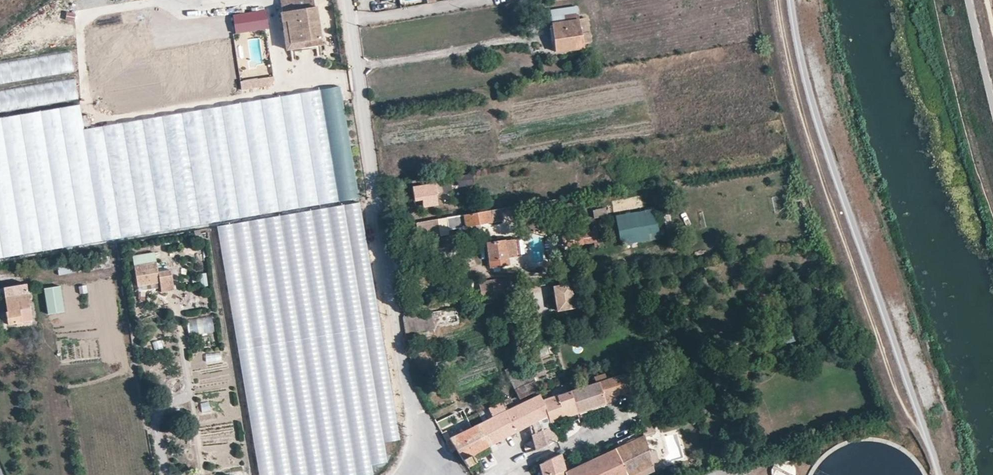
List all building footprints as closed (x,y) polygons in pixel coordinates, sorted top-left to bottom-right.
[(237,34),(267,29),(262,0),(231,0),(237,34)] [(317,8),(316,8),(315,0),(282,0),(284,12),(282,12),(287,50),(322,45),(317,8)] [(577,12),(550,16),(555,51),(583,46),(582,42),(591,41),(589,31),(581,33),(577,12)] [(73,71),(70,52),(0,63),(0,83),(73,71)] [(271,87),(275,82),(274,78),(263,79),(264,87),(271,87)] [(264,87),(263,79),(241,82),(242,90),(264,87)] [(510,81),(495,84),(496,90),(497,90),(499,99),(506,98),(505,88),(511,88),(510,81)] [(0,91),(0,110),(78,100),(75,82),(0,91)] [(0,120),(0,251),(219,228),(227,305),(235,290),(243,294),(239,252),(262,250),(257,252),(274,260),(277,255),(277,262),(281,255),(282,265),(307,277),(341,274),(340,269),(353,276),(358,285),(373,293),(363,201),(356,202),(344,94),(82,122),(81,111),(0,120)] [(435,176),(410,181),(413,200),(421,199),(422,206),(437,204),(436,192),(442,192),(441,183),(436,184),(435,176)] [(503,185),(494,187),(496,194),(505,192),(503,185)] [(603,207),(593,212),(596,218),(606,213),(603,207)] [(620,245),(661,239),(656,209),(616,215),(620,245)] [(489,210),(456,215),(458,227),(491,222),(489,210)] [(419,237),(448,234),(447,219),(417,222),(419,237)] [(573,233),(574,246),(598,244),(597,231),(573,233)] [(503,240),(486,242),(488,259),(506,257),(503,240)] [(156,263),(154,253),(131,257),(132,267),(156,263)] [(56,262),(59,275),(72,272),(70,259),(56,262)] [(156,263),(132,267),(136,289),(159,285),(160,294),(174,292),(168,260),(156,263)] [(198,275),(200,286),(208,284),(205,273),(198,275)] [(501,282),(491,284),(494,293),(508,291),(511,290),(509,277),(501,279),(501,282)] [(480,295),(494,293),(491,284),(479,287),(480,295)] [(570,284),(553,287),(557,309),(573,307),(570,284)] [(29,297),(27,285),(5,288),(7,300),(29,297)] [(61,287),(44,289),(48,314),(64,312),(61,287)] [(29,297),(7,300),(9,313),(7,314),(9,327),(33,323),(29,297)] [(430,312),(404,316),(406,334),(434,329),(430,312)] [(188,335),(213,333),(212,317),(187,318),(188,335)] [(534,380),(531,368),(524,370),(519,362),(505,370),(514,389),(534,380)] [(596,377),(598,381),(605,403),(632,394),(625,372),(606,379),(604,374),(596,377)] [(537,389),(534,380),(514,389),(519,398),(537,389)] [(598,381),(567,391),(576,413),(605,403),(598,381)] [(730,389),(724,392),(726,400),(727,400),(728,400),(729,400),(730,400),(731,399),(731,398),(731,396),(733,395),(733,394),(738,392),(736,385),(732,386),(732,385),(729,387),(730,389)] [(567,391),(540,400),(549,423),(576,413),(567,391)] [(549,423),(540,400),(538,393),(521,402),(528,424),(530,429),(531,434),(550,426),(549,423)] [(506,409),(514,405),(510,396),(487,407),(487,408),(477,412),(477,411),(466,417),(470,424),(480,419),(482,421),(459,432),(452,435),(449,437),(450,439),(466,466),(474,462),(470,455),(475,453),(486,447),(497,441),(507,436),(515,432),(506,409)] [(201,411),(218,409),(216,399),(200,401),(201,411)] [(528,424),(521,402),(514,405),(506,409),(515,432),(522,428),(528,424)] [(259,474),(373,474),(372,467),(388,464),(385,443),(397,441),(394,420),(373,432),(388,430),(376,436),(373,431),(361,433),(360,431),(341,434),(334,422),(302,427),(303,431),(294,432),(292,429),(287,432),(283,425),(273,426),(275,439),(265,420),(256,425),(250,413),(259,474)] [(577,419),(576,413),(549,423),(550,426),(551,428),(552,428),(577,419)] [(452,435),(459,432),(454,423),(447,426),(452,435)] [(640,426),(641,429),(643,435),(643,437),(654,434),(651,424),(640,426)] [(552,428),(551,428),(550,426),(531,434),(533,441),(535,449),(555,439),(552,428)] [(643,435),(641,429),(611,443),(613,447),(643,435)] [(643,435),(613,447),(627,474),(630,474),(636,472),(651,465),(644,438),(643,437),(643,435)] [(565,470),(567,474),(627,474),(613,447),(565,470)] [(539,462),(541,468),(542,474),(547,474),(564,468),(559,452),(539,462)] [(776,459),(773,463),(772,467),(771,471),(773,474),(796,474),(797,471),(797,467),(795,463),(793,460),(789,457),(784,457),(780,457),(776,459)]
